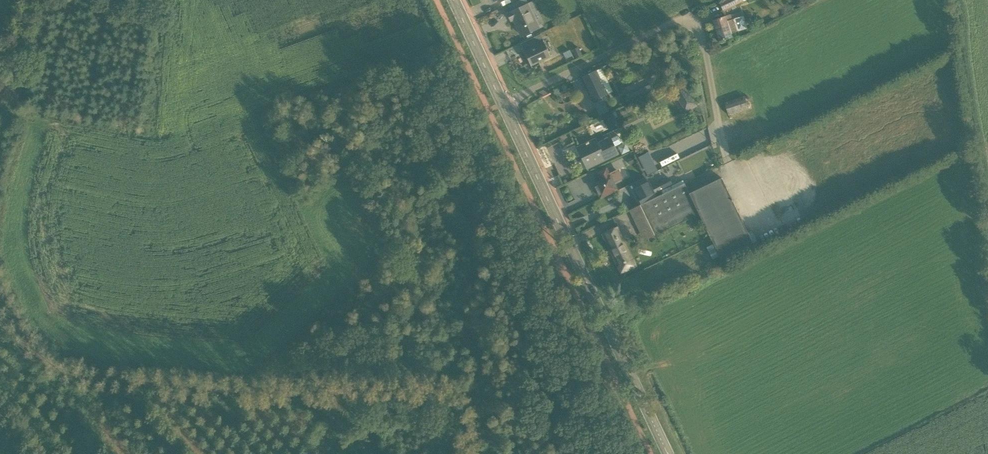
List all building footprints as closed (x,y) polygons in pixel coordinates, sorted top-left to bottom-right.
[(507,13),(511,22),(513,21),(521,37),(546,25),(534,0),(527,3),(526,0),(520,0),(508,6),(511,11),(507,13)] [(719,3),(723,13),(744,3),(742,0),(725,0),(719,3)] [(730,17),(714,22),(721,43),(737,38),(730,17)] [(543,42),(524,51),(532,68),(539,65),(539,63),(551,57),(543,42)] [(601,68),(580,78),(595,107),(604,102),(602,98),(613,92),(601,68)] [(647,77),(631,85),(634,90),(650,83),(647,77)] [(630,92),(632,97),(654,89),(652,84),(630,92)] [(568,89),(561,92),(564,98),(570,95),(568,89)] [(686,90),(677,96),(688,112),(697,106),(686,90)] [(731,119),(750,109),(742,95),(723,104),(731,119)] [(595,139),(578,147),(587,168),(618,154),(615,147),(621,144),(618,136),(611,139),(610,137),(597,143),(595,139)] [(805,166),(822,154),(818,148),(801,159),(805,166)] [(648,152),(637,157),(647,176),(658,171),(648,152)] [(602,180),(594,184),(601,197),(617,189),(614,183),(622,179),(618,170),(610,174),(607,168),(598,173),(602,180)] [(713,262),(753,243),(721,177),(689,193),(686,185),(630,211),(644,240),(698,214),(713,244),(706,247),(713,262)] [(633,189),(639,203),(656,196),(654,193),(673,185),(670,178),(652,186),(649,182),(633,189)] [(618,226),(602,234),(621,273),(637,265),(618,226)]
